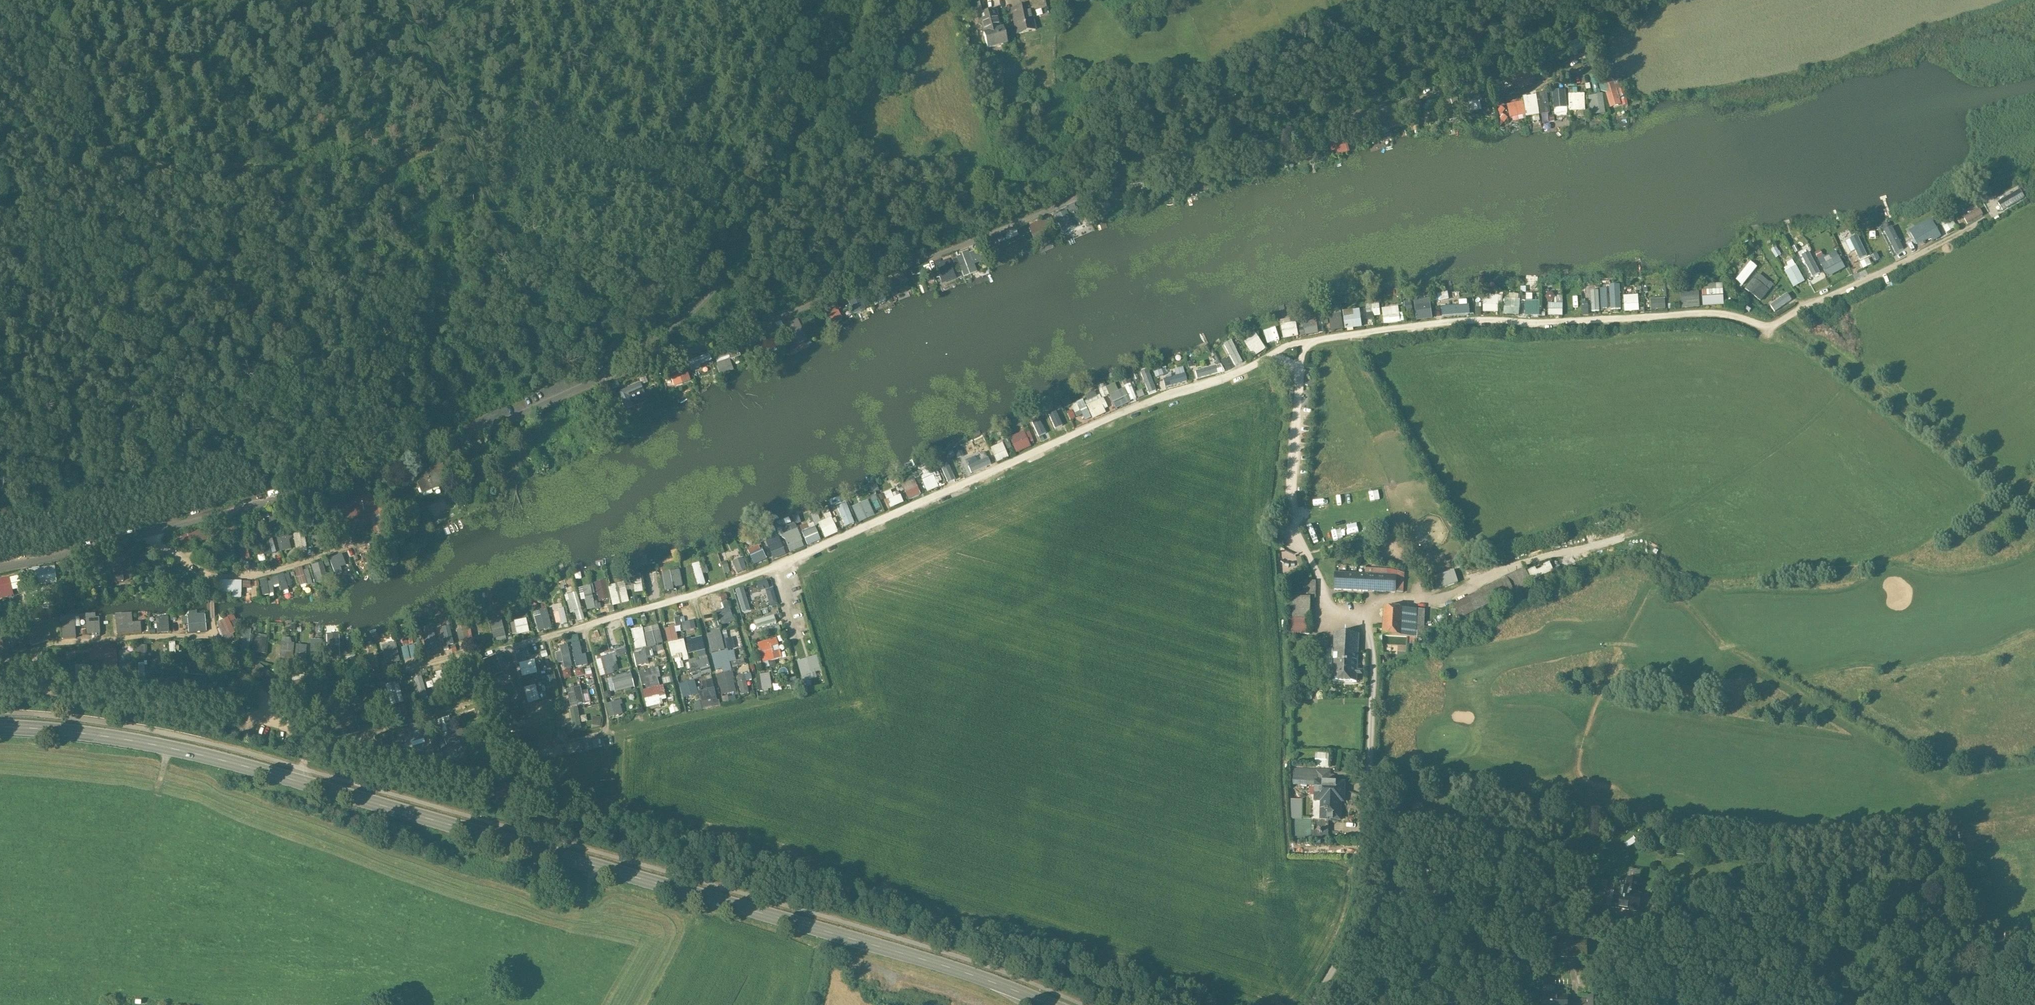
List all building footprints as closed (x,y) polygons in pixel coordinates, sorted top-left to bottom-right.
[(1012,11),(1017,36),(1035,32),(1031,9),(1044,7),(1043,0),(1022,0),(1020,0),(1022,9),(1012,11)] [(983,3),(976,5),(979,16),(986,14),(983,3)] [(986,14),(979,16),(986,44),(1003,40),(996,12),(986,14)] [(1617,78),(1607,79),(1609,107),(1627,106),(1627,99),(1619,99),(1617,78)] [(1577,88),(1567,88),(1568,111),(1585,111),(1584,93),(1577,93),(1577,88)] [(1523,95),(1523,102),(1507,103),(1509,117),(1549,114),(1547,93),(1523,95)] [(1603,94),(1589,95),(1590,115),(1604,114),(1603,94)] [(1389,114),(1373,116),(1376,134),(1392,132),(1389,114)] [(1037,121),(1025,125),(1028,134),(1040,130),(1037,121)] [(1021,126),(1009,130),(1012,139),(1024,135),(1021,126)] [(2019,189),(1996,201),(2001,211),(2024,199),(2019,189)] [(1055,214),(1063,232),(1075,227),(1067,208),(1055,214)] [(1962,217),(1966,224),(1983,215),(1979,208),(1962,217)] [(1928,220),(1908,228),(1914,245),(1930,239),(1930,240),(1940,236),(1935,224),(1930,226),(1928,220)] [(1894,253),(1903,248),(1891,225),(1882,230),(1894,253)] [(1858,260),(1867,256),(1857,236),(1849,240),(1858,260)] [(1797,250),(1803,244),(1798,238),(1791,243),(1797,250)] [(989,261),(1002,256),(996,240),(982,245),(989,261)] [(1835,250),(1817,259),(1825,277),(1844,268),(1835,250)] [(958,256),(963,274),(971,272),(966,254),(958,256)] [(942,282),(957,276),(949,256),(935,262),(942,282)] [(1793,258),(1786,261),(1788,267),(1784,269),(1791,287),(1803,283),(1793,258)] [(1859,262),(1862,268),(1870,265),(1868,258),(1859,262)] [(1744,286),(1756,266),(1748,261),(1735,281),(1744,286)] [(911,274),(926,271),(925,263),(909,266),(911,274)] [(1758,272),(1744,289),(1760,302),(1774,285),(1758,272)] [(1701,291),(1702,306),(1723,305),(1722,283),(1708,284),(1708,290),(1701,291)] [(1609,309),(1620,308),(1619,284),(1606,284),(1607,301),(1609,301),(1609,309)] [(1607,308),(1606,289),(1590,290),(1591,311),(1600,310),(1600,308),(1607,308)] [(1448,291),(1438,292),(1438,300),(1449,299),(1448,291)] [(1545,301),(1554,300),(1554,291),(1545,292),(1545,301)] [(1680,292),(1680,307),(1698,307),(1698,292),(1680,292)] [(1524,315),(1538,315),(1539,300),(1532,299),(1532,294),(1525,293),(1524,315)] [(1491,294),(1491,299),(1482,299),(1482,311),(1498,311),(1498,294),(1491,294)] [(1638,310),(1637,294),(1622,295),(1623,311),(1638,310)] [(1502,313),(1518,315),(1520,300),(1504,297),(1502,313)] [(1414,299),(1414,319),(1431,319),(1430,298),(1414,299)] [(1665,298),(1650,299),(1650,309),(1665,308),(1665,298)] [(1467,299),(1458,299),(1459,306),(1441,306),(1441,315),(1468,315),(1467,299)] [(1547,315),(1562,315),(1562,303),(1548,302),(1547,315)] [(844,317),(838,303),(825,308),(831,322),(844,317)] [(1399,312),(1398,306),(1382,306),(1382,322),(1403,322),(1403,312),(1399,312)] [(1360,327),(1360,309),(1342,309),(1343,328),(1360,327)] [(1367,317),(1380,316),(1379,309),(1366,311),(1367,317)] [(1342,329),(1342,313),(1329,314),(1330,330),(1342,329)] [(1299,335),(1317,334),(1316,318),(1298,319),(1299,335)] [(1280,324),(1283,339),(1298,336),(1296,321),(1280,324)] [(1242,339),(1253,357),(1265,349),(1255,331),(1242,339)] [(1230,339),(1221,344),(1234,366),(1243,361),(1230,339)] [(688,361),(692,370),(712,361),(708,352),(688,361)] [(1224,370),(1230,368),(1226,357),(1221,359),(1224,370)] [(722,372),(734,368),(731,360),(719,364),(722,372)] [(1197,378),(1223,371),(1221,363),(1194,371),(1197,378)] [(677,385),(690,382),(687,366),(673,370),(677,385)] [(1183,366),(1173,368),(1174,374),(1162,377),(1165,386),(1186,381),(1183,366)] [(1162,369),(1154,370),(1156,380),(1164,378),(1162,369)] [(1156,390),(1149,370),(1140,373),(1147,393),(1156,390)] [(1109,394),(1114,407),(1136,399),(1128,379),(1122,381),(1124,387),(1117,389),(1114,382),(1099,388),(1103,397),(1109,394)] [(647,402),(641,385),(618,393),(625,410),(647,402)] [(1097,390),(1083,395),(1092,418),(1105,413),(1103,408),(1104,408),(1097,390)] [(1061,400),(1064,407),(1072,403),(1068,396),(1061,400)] [(1082,414),(1084,420),(1090,418),(1083,398),(1070,403),(1075,417),(1082,414)] [(1030,446),(1028,442),(1033,440),(1028,428),(1008,437),(1015,453),(1030,446)] [(989,448),(996,462),(1008,457),(1001,442),(989,448)] [(946,482),(955,479),(947,459),(938,463),(946,482)] [(443,466),(414,477),(422,496),(450,484),(443,466)] [(922,481),(926,491),(937,487),(933,477),(922,481)] [(901,483),(907,499),(920,494),(914,478),(901,483)] [(890,490),(884,491),(889,507),(902,503),(900,495),(892,497),(890,490)] [(342,497),(347,532),(369,529),(363,494),(342,497)] [(851,505),(858,522),(874,515),(867,499),(851,505)] [(845,502),(836,506),(844,527),(853,523),(845,502)] [(830,512),(823,514),(825,519),(817,522),(823,538),(837,532),(835,526),(839,525),(836,515),(832,517),(830,512)] [(799,526),(806,545),(820,540),(812,521),(799,526)] [(778,527),(788,553),(804,546),(795,525),(790,528),(791,530),(783,533),(780,526),(778,527)] [(273,535),(261,538),(264,554),(276,552),(273,535)] [(772,560),(785,554),(777,535),(764,540),(772,560)] [(190,546),(189,542),(188,536),(177,539),(179,548),(190,546)] [(279,550),(294,547),(292,538),(277,541),(279,550)] [(352,547),(356,558),(367,553),(363,543),(352,547)] [(747,549),(751,564),(764,560),(760,545),(747,549)] [(243,560),(251,557),(248,546),(239,549),(243,560)] [(341,571),(340,566),(345,565),(342,553),(330,556),(334,573),(341,571)] [(736,574),(747,570),(741,556),(730,561),(736,574)] [(114,568),(128,567),(127,558),(113,560),(114,568)] [(1298,560),(1287,564),(1289,570),(1300,566),(1298,560)] [(311,563),(314,578),(326,575),(323,561),(311,563)] [(720,563),(724,573),(729,571),(726,561),(720,563)] [(698,562),(691,564),(697,586),(705,584),(702,573),(707,572),(706,565),(699,567),(698,562)] [(1545,567),(1536,572),(1535,568),(1529,571),(1533,580),(1553,571),(1550,563),(1545,566),(1545,567)] [(308,568),(302,570),(301,566),(293,568),(298,586),(312,582),(308,568)] [(29,580),(52,579),(52,567),(28,568),(29,580)] [(1525,569),(1508,578),(1515,591),(1516,594),(1533,584),(1525,569)] [(662,589),(681,588),(679,570),(661,572),(662,589)] [(262,595),(275,592),(274,585),(279,584),(280,590),(292,587),(289,572),(259,579),(262,595)] [(639,573),(631,574),(633,593),(641,591),(639,573)] [(1366,575),(1336,574),(1336,591),(1404,593),(1404,576),(1387,575),(1366,575)] [(1456,575),(1433,583),(1436,590),(1458,582),(1456,575)] [(21,580),(21,578),(0,578),(0,593),(6,593),(6,580),(21,580)] [(767,607),(776,604),(769,578),(744,585),(747,599),(764,595),(767,607)] [(1508,578),(1469,598),(1475,611),(1515,591),(1508,578)] [(598,600),(609,598),(604,579),(594,582),(598,600)] [(237,594),(250,594),(250,580),(237,580),(237,594)] [(1317,581),(1305,581),(1305,598),(1316,599),(1317,581)] [(612,605),(628,601),(623,582),(607,586),(612,605)] [(584,598),(586,609),(594,608),(590,584),(578,586),(580,599),(584,598)] [(740,612),(749,610),(744,587),(735,589),(740,612)] [(564,594),(569,612),(574,611),(577,621),(584,618),(575,591),(564,594)] [(717,602),(726,600),(725,593),(716,594),(717,602)] [(709,596),(697,600),(702,615),(713,612),(709,596)] [(1469,598),(1451,606),(1458,620),(1475,611),(1469,598)] [(600,600),(601,611),(612,610),(611,599),(600,600)] [(1312,599),(1293,599),(1293,620),(1311,620),(1312,599)] [(720,601),(721,610),(718,610),(719,623),(730,622),(728,600),(720,601)] [(531,612),(537,630),(551,626),(545,607),(531,612)] [(563,608),(552,611),(556,625),(567,622),(563,608)] [(1417,611),(1385,609),(1383,637),(1416,639),(1417,611)] [(186,623),(186,631),(206,630),(205,612),(180,612),(180,624),(186,623)] [(63,633),(75,633),(74,615),(62,616),(63,633)] [(237,632),(232,615),(218,619),(223,636),(237,632)] [(664,627),(666,641),(676,639),(675,632),(696,628),(695,619),(680,622),(679,616),(673,617),(675,625),(664,627)] [(755,628),(776,624),(775,616),(753,620),(755,628)] [(489,620),(494,640),(506,637),(501,617),(489,620)] [(510,620),(512,634),(528,631),(526,618),(510,620)] [(1311,620),(1293,620),(1293,635),(1311,635),(1311,620)] [(491,639),(491,622),(475,622),(474,639),(491,639)] [(651,652),(663,649),(658,625),(642,628),(642,626),(630,629),(635,650),(633,650),(636,665),(653,661),(651,652)] [(241,627),(241,648),(249,648),(250,628),(241,627)] [(734,649),(724,650),(720,629),(707,632),(714,673),(729,670),(729,667),(744,665),(743,658),(736,660),(734,649)] [(433,631),(422,632),(425,647),(422,647),(423,654),(436,652),(433,631)] [(326,658),(340,657),(339,632),(326,633),(326,658)] [(1359,635),(1335,634),(1334,662),(1333,682),(1357,683),(1358,663),(1359,635)] [(695,710),(717,706),(703,635),(685,639),(689,657),(687,657),(692,677),(705,674),(707,680),(701,681),(703,690),(698,691),(700,700),(693,702),(695,710)] [(733,637),(725,638),(726,649),(734,648),(733,637)] [(757,642),(761,662),(781,658),(777,637),(757,642)] [(670,656),(685,654),(683,639),(668,641),(670,656)] [(579,641),(571,642),(573,666),(588,664),(587,654),(581,654),(579,641)] [(565,670),(572,668),(566,644),(558,646),(560,651),(555,652),(558,663),(562,661),(565,670)] [(410,645),(402,646),(404,659),(413,657),(410,645)] [(614,653),(599,656),(604,674),(619,671),(618,664),(622,663),(622,660),(628,659),(624,646),(613,649),(614,653)] [(521,677),(537,672),(533,657),(529,658),(527,650),(514,653),(521,677)] [(500,666),(506,664),(503,653),(482,660),(488,677),(503,672),(500,666)] [(816,655),(797,660),(804,687),(814,685),(811,673),(820,671),(816,655)] [(131,677),(130,663),(119,663),(120,678),(131,677)] [(455,666),(435,672),(440,687),(459,681),(455,666)] [(660,677),(657,666),(638,671),(642,688),(658,684),(657,677),(660,677)] [(7,668),(7,676),(17,676),(17,667),(7,668)] [(572,676),(570,668),(562,670),(564,678),(572,676)] [(610,692),(634,686),(630,671),(606,677),(610,692)] [(721,694),(736,691),(731,671),(716,675),(721,694)] [(751,673),(737,675),(739,695),(750,693),(748,680),(752,680),(751,673)] [(770,673),(756,674),(757,690),(771,689),(770,673)] [(397,680),(385,684),(390,705),(403,702),(397,680)] [(682,697),(697,694),(693,680),(679,683),(682,697)] [(522,688),(527,703),(539,699),(534,684),(522,688)] [(568,706),(583,705),(581,686),(566,688),(568,706)] [(659,705),(658,695),(664,695),(663,686),(642,688),(645,707),(659,705)] [(606,702),(608,716),(623,714),(620,700),(606,702)] [(578,707),(569,707),(570,729),(580,729),(578,707)] [(593,716),(592,725),(601,725),(601,717),(593,716)] [(446,718),(437,719),(440,733),(449,731),(446,718)] [(1329,754),(1316,753),(1315,767),(1329,768),(1329,754)] [(424,770),(424,762),(415,763),(416,771),(424,770)] [(1330,772),(1295,771),(1294,785),(1316,785),(1316,782),(1334,783),(1334,776),(1330,776),(1330,772)] [(1334,783),(1316,782),(1316,785),(1315,795),(1322,796),(1321,802),(1326,802),(1326,820),(1329,820),(1340,820),(1341,802),(1344,803),(1345,783),(1334,783)] [(1290,799),(1290,818),(1302,818),(1301,798),(1290,799)] [(1312,819),(1294,818),(1294,837),(1311,838),(1311,832),(1312,819)] [(1326,820),(1312,819),(1311,832),(1328,833),(1329,820),(1326,820)] [(1628,877),(1640,878),(1640,871),(1629,870),(1628,877)] [(1639,880),(1628,878),(1626,892),(1616,890),(1613,907),(1639,911),(1641,899),(1637,898),(1639,880)] [(1574,943),(1574,933),(1561,933),(1561,944),(1574,943)] [(1574,943),(1561,944),(1561,958),(1587,957),(1588,943),(1574,943)] [(1544,996),(1544,1004),(1568,1004),(1569,996),(1544,996)] [(1589,997),(1589,1004),(1600,1004),(1600,997),(1589,997)]
